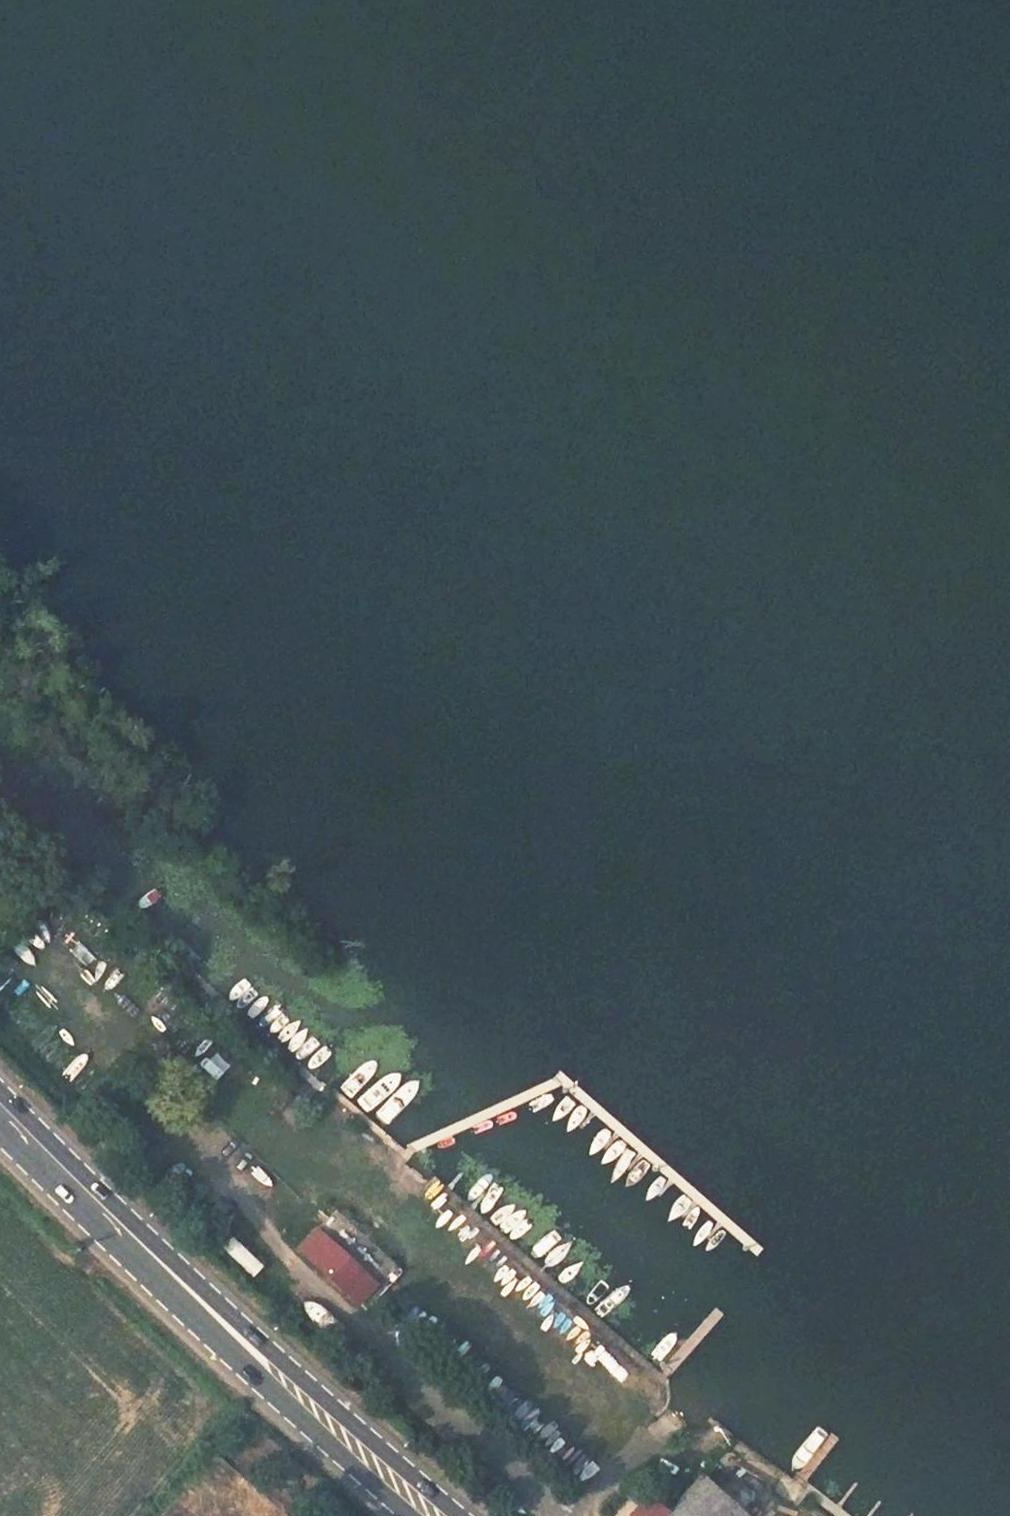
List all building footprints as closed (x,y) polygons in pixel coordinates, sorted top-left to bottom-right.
[(253,1276),(264,1265),(234,1236),(223,1247),(253,1276)] [(346,1284),(401,1337),(422,1314),(433,1302),(377,1250),(366,1262),(346,1284)] [(700,1475),(662,1515),(743,1515),(700,1475)]
